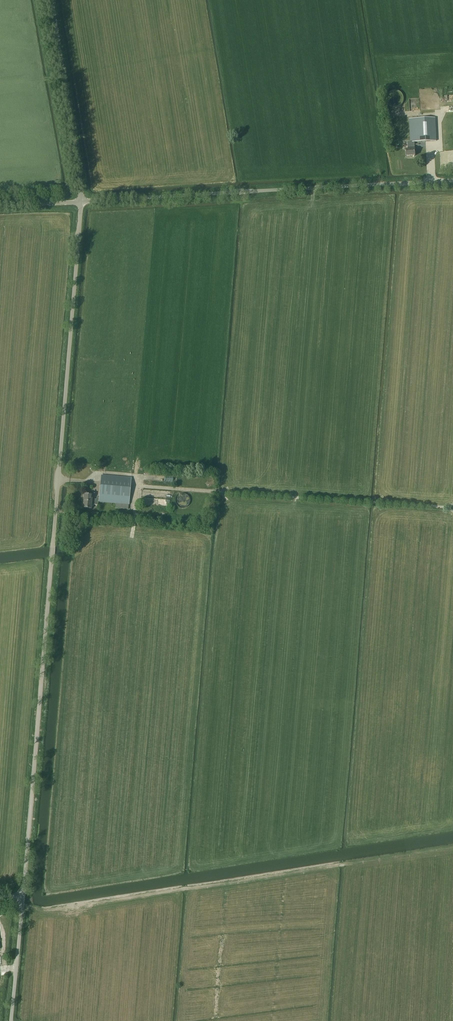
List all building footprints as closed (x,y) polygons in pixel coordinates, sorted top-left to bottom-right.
[(408,149),(406,150),(406,156),(415,156),(415,143),(436,141),(435,118),(409,119),(410,142),(408,142),(408,149)] [(101,476),(99,498),(99,501),(99,502),(121,504),(120,508),(128,509),(129,505),(131,478),(101,476)] [(186,503),(189,496),(181,493),(178,501),(186,503)] [(99,498),(97,497),(96,499),(92,499),(92,495),(84,494),(84,501),(97,502),(98,502),(98,501),(99,501),(99,498)]
